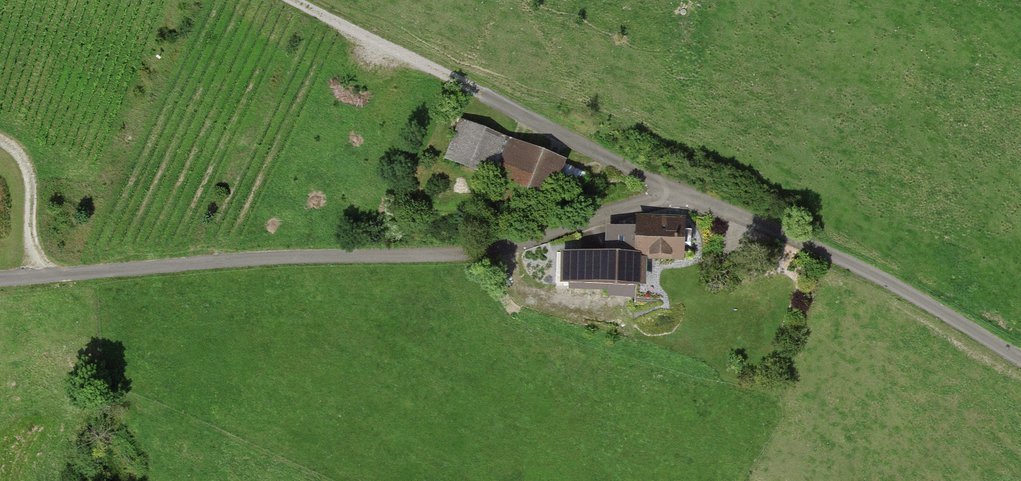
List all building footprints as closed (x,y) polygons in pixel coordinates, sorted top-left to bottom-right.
[(570,165),(466,124),(450,162),(554,203),(570,165)] [(565,254),(564,284),(650,286),(651,260),(688,261),(689,223),(641,222),(641,233),(610,232),(610,255),(565,254)]
